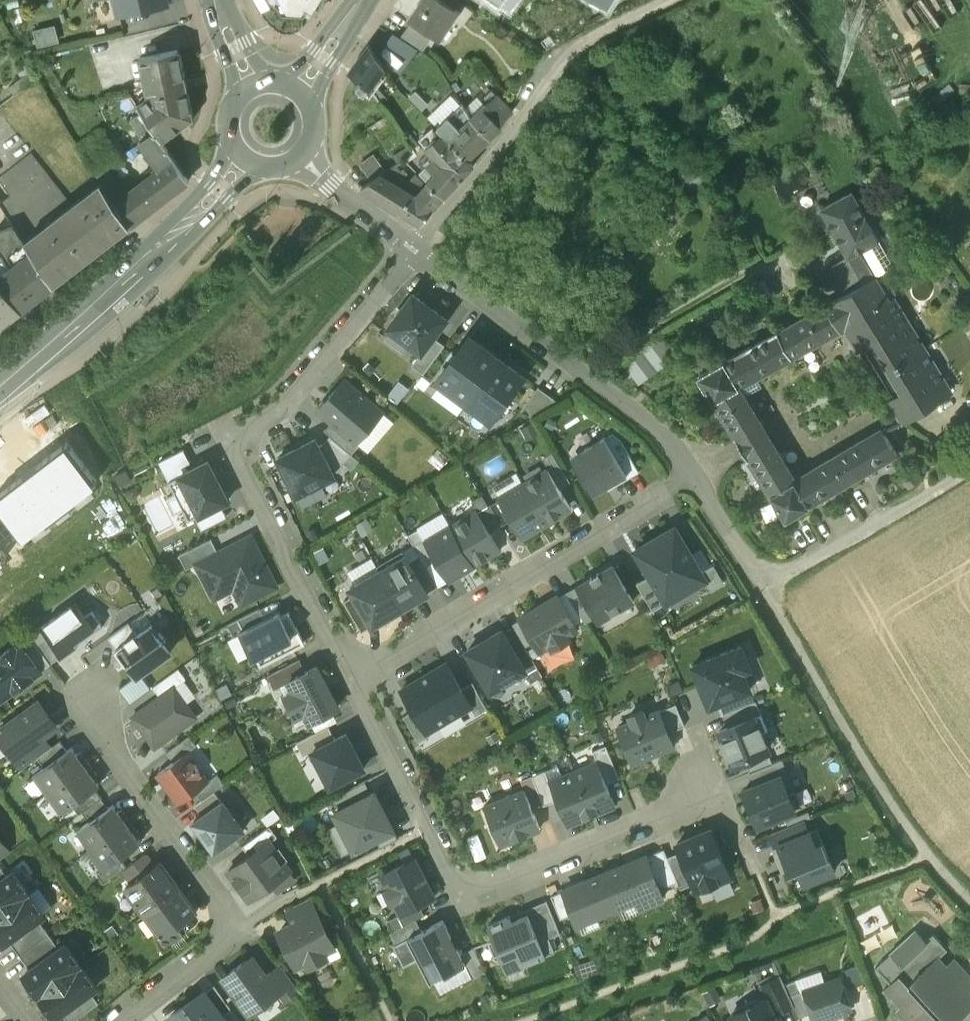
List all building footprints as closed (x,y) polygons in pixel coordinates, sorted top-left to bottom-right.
[(120,18),(169,7),(168,0),(115,0),(120,18)] [(282,14),(304,15),(309,8),(313,10),(319,0),(274,0),(282,14)] [(441,0),(424,0),(411,19),(413,21),(433,35),(438,39),(457,11),(441,0)] [(514,0),(497,0),(509,8),(514,0)] [(613,0),(595,0),(608,8),(613,0)] [(433,35),(413,21),(402,36),(423,50),(433,35)] [(56,23),(34,28),(38,48),(60,43),(56,23)] [(363,83),(356,91),(363,98),(370,89),(371,90),(384,68),(371,47),(368,44),(349,71),(363,83)] [(140,58),(149,97),(137,106),(154,132),(162,142),(192,119),(178,50),(140,58)] [(501,127),(512,113),(494,94),(487,100),(489,103),(483,108),(501,127)] [(471,120),(490,138),(501,127),(483,108),(471,120)] [(140,140),(152,133),(142,114),(130,121),(140,140)] [(448,142),(467,161),(490,138),(471,120),(448,142)] [(442,125),(437,130),(444,137),(449,132),(442,125)] [(457,185),(473,167),(467,161),(448,142),(444,137),(437,130),(423,144),(443,168),(457,185)] [(162,142),(154,132),(140,142),(161,171),(115,204),(130,226),(190,181),(162,142)] [(407,143),(414,154),(421,149),(413,140),(407,143)] [(72,206),(31,153),(0,177),(0,182),(9,196),(0,203),(13,225),(28,248),(50,231),(46,227),(72,206)] [(405,162),(382,177),(398,186),(412,172),(407,167),(410,165),(405,162)] [(428,184),(444,199),(457,185),(443,168),(428,184)] [(382,177),(363,190),(402,214),(414,197),(398,186),(382,177)] [(420,226),(444,199),(428,184),(415,197),(414,197),(402,214),(420,226)] [(52,285),(130,226),(115,204),(105,189),(83,206),(79,201),(72,206),(46,227),(50,231),(28,248),(35,260),(52,285)] [(821,208),(848,257),(878,241),(851,192),(821,208)] [(13,225),(0,230),(0,244),(19,272),(35,260),(28,248),(13,225)] [(19,272),(14,275),(1,256),(0,257),(0,281),(21,309),(52,285),(35,260),(19,272)] [(700,377),(738,443),(763,429),(744,395),(760,386),(756,379),(848,325),(859,319),(889,302),(874,278),(863,284),(848,257),(832,267),(847,293),(700,377)] [(0,281),(0,325),(21,309),(0,281)] [(413,295),(388,329),(421,354),(446,320),(413,295)] [(859,319),(872,342),(886,365),(889,363),(893,364),(895,367),(923,350),(893,299),(889,302),(859,319)] [(859,319),(848,325),(862,348),(872,342),(859,319)] [(665,332),(626,360),(642,383),(681,355),(665,332)] [(466,405),(499,360),(469,337),(462,347),(435,382),(466,405)] [(923,350),(895,367),(897,370),(895,375),(893,376),(903,393),(916,414),(950,393),(923,350)] [(525,379),(499,360),(466,405),(492,424),(525,379)] [(382,412),(344,379),(329,397),(333,400),(328,406),(324,402),(318,410),(356,442),(382,412)] [(916,414),(903,393),(893,399),(906,420),(916,414)] [(746,454),(770,440),(763,429),(738,443),(746,454)] [(795,483),(770,440),(746,454),(786,521),(897,456),(882,431),(795,483)] [(351,454),(330,436),(322,445),(318,446),(330,470),(343,463),(351,454)] [(604,438),(584,450),(588,457),(577,463),(575,464),(581,475),(593,495),(627,476),(604,438)] [(302,448),(295,452),(294,450),(278,458),(297,495),(334,477),(330,470),(318,446),(315,439),(301,446),(302,448)] [(21,539),(97,482),(67,443),(0,494),(0,512),(21,539)] [(570,483),(552,452),(542,458),(548,470),(560,490),(570,483)] [(228,501),(208,462),(189,471),(179,476),(199,515),(220,505),(228,501)] [(199,515),(179,476),(189,471),(185,465),(165,475),(175,494),(167,499),(174,514),(182,509),(188,521),(195,518),(201,530),(227,517),(220,505),(199,515)] [(560,490),(548,470),(524,484),(547,523),(571,509),(560,490)] [(547,523),(524,484),(498,499),(498,500),(510,520),(521,538),(544,524),(547,523)] [(488,506),(482,495),(472,501),(490,533),(500,526),(488,506)] [(510,520),(498,500),(488,506),(500,526),(510,520)] [(451,526),(474,565),(498,551),(475,512),(451,526)] [(474,565),(451,526),(425,541),(436,560),(448,581),(474,565)] [(418,529),(408,535),(420,555),(426,566),(436,560),(425,541),(418,529)] [(674,529),(636,552),(650,576),(666,604),(704,581),(700,574),(674,529)] [(276,587),(250,537),(218,553),(197,564),(214,598),(236,587),(244,589),(250,600),(276,587)] [(211,539),(179,555),(186,570),(197,564),(218,553),(211,539)] [(426,566),(420,555),(409,562),(428,593),(438,587),(426,566)] [(409,562),(406,556),(380,571),(402,608),(428,593),(409,562)] [(612,566),(599,574),(598,573),(590,578),(591,579),(578,587),(598,622),(611,614),(612,615),(620,610),(620,609),(633,601),(612,566)] [(718,577),(712,567),(700,574),(704,581),(706,584),(718,577)] [(402,608),(380,571),(350,588),(354,595),(372,625),(373,625),(402,608)] [(666,604),(650,576),(636,584),(653,611),(666,604)] [(372,625),(354,595),(343,601),(362,632),(373,625),(372,625)] [(574,629),(556,598),(521,618),(540,649),(574,629)] [(76,601),(54,617),(56,619),(74,605),(83,617),(86,615),(76,601)] [(56,619),(54,617),(41,626),(60,653),(72,644),(74,647),(103,625),(92,610),(86,615),(83,617),(74,605),(56,619)] [(260,608),(228,625),(233,635),(241,631),(265,619),(260,608)] [(265,619),(241,631),(239,632),(252,659),(255,657),(293,638),(289,630),(279,612),(265,619)] [(117,647),(137,633),(129,621),(108,636),(117,647)] [(130,660),(127,662),(129,664),(137,675),(146,668),(148,670),(157,663),(156,661),(171,650),(164,641),(166,640),(160,631),(158,632),(151,622),(137,633),(117,647),(119,650),(120,650),(123,654),(125,652),(130,660)] [(60,653),(41,626),(30,634),(51,663),(62,655),(60,653)] [(305,643),(296,627),(289,630),(293,638),(255,657),(260,666),(305,643)] [(501,630),(490,637),(489,636),(488,637),(489,638),(480,643),(479,642),(478,642),(479,644),(467,651),(490,690),(501,684),(502,686),(515,678),(514,677),(525,670),(515,653),(501,630)] [(41,670),(51,663),(30,634),(20,641),(41,670)] [(20,641),(0,655),(0,700),(41,670),(20,641)] [(60,653),(62,655),(74,647),(72,644),(60,653)] [(750,689),(742,671),(750,668),(741,646),(693,665),(709,706),(750,689)] [(115,649),(125,663),(127,662),(130,660),(125,652),(123,654),(120,650),(119,650),(117,647),(115,649)] [(542,676),(525,647),(515,653),(525,670),(532,682),(542,676)] [(299,660),(268,676),(274,689),(289,682),(289,681),(306,672),(299,660)] [(461,689),(446,663),(401,689),(410,704),(414,710),(426,732),(427,731),(470,706),(471,705),(461,689)] [(137,675),(129,664),(127,665),(136,678),(148,670),(146,668),(137,675)] [(306,672),(289,681),(289,682),(294,691),(285,696),(296,716),(304,712),(310,722),(337,708),(317,667),(306,672)] [(487,709),(472,683),(461,689),(471,705),(470,706),(475,715),(487,709)] [(173,687),(134,716),(155,745),(194,716),(173,687)] [(14,756),(15,755),(42,736),(57,725),(39,701),(0,729),(0,737),(14,756)] [(756,701),(722,715),(728,727),(753,717),(761,714),(756,701)] [(685,726),(675,703),(659,710),(668,732),(685,726)] [(642,709),(629,715),(632,721),(618,727),(632,762),(673,745),(668,732),(659,710),(645,716),(642,709)] [(426,732),(414,710),(403,716),(418,742),(430,735),(427,731),(426,732)] [(728,727),(720,731),(734,764),(745,759),(767,750),(753,717),(728,727)] [(329,726),(299,741),(296,742),(303,755),(312,751),(335,739),(329,726)] [(335,739),(312,751),(330,785),(364,768),(346,733),(335,739)] [(173,761),(186,752),(196,745),(189,735),(167,752),(173,761)] [(42,736),(15,755),(23,767),(37,756),(50,747),(42,736)] [(50,747),(37,756),(44,766),(67,750),(60,740),(50,747)] [(619,778),(606,745),(593,750),(597,761),(606,783),(619,778)] [(72,746),(67,750),(44,766),(33,775),(46,794),(89,763),(80,751),(77,753),(72,746)] [(767,750),(745,759),(750,772),(772,763),(767,750)] [(195,790),(208,781),(186,752),(173,761),(158,773),(179,802),(195,790)] [(750,772),(749,773),(755,786),(780,775),(781,776),(787,773),(782,759),(772,763),(750,772)] [(597,761),(573,771),(592,815),(603,811),(603,810),(615,805),(606,783),(597,761)] [(97,774),(89,763),(46,794),(60,812),(72,804),(95,787),(100,784),(94,777),(97,774)] [(545,770),(532,775),(544,805),(557,799),(549,781),(545,770)] [(573,771),(549,781),(557,799),(567,825),(580,820),(592,815),(573,771)] [(195,790),(202,800),(214,791),(224,784),(217,774),(208,781),(195,790)] [(755,786),(743,790),(758,825),(795,810),(794,808),(800,805),(795,792),(788,795),(781,776),(780,775),(755,786)] [(532,776),(521,780),(524,789),(527,795),(538,790),(532,776)] [(102,797),(95,787),(72,804),(79,814),(82,811),(102,797)] [(354,788),(336,797),(339,804),(358,795),(354,788)] [(519,791),(484,806),(500,844),(540,828),(527,795),(524,789),(519,791)] [(195,805),(202,815),(221,801),(214,791),(202,800),(195,805)] [(374,792),(335,812),(354,849),(356,848),(393,829),(374,792)] [(102,797),(82,811),(89,821),(109,807),(102,797)] [(221,801),(202,815),(193,821),(214,850),(244,829),(223,800),(221,801)] [(114,804),(109,807),(89,821),(78,829),(91,848),(130,820),(122,808),(118,811),(114,804)] [(139,832),(130,820),(91,848),(88,851),(101,870),(120,856),(141,841),(136,834),(139,832)] [(803,820),(770,834),(775,847),(779,845),(778,844),(808,832),(803,820)] [(269,840),(270,841),(278,836),(270,825),(242,845),(249,855),(269,840)] [(808,832),(778,844),(779,845),(795,886),(834,870),(817,828),(808,832)] [(677,843),(680,851),(693,884),(696,890),(730,877),(710,829),(677,843)] [(9,852),(2,842),(3,841),(0,838),(0,858),(9,852)] [(249,899),(270,884),(290,869),(270,841),(269,840),(249,855),(228,870),(249,899)] [(645,856),(659,889),(677,882),(667,857),(663,848),(645,856)] [(680,889),(693,884),(680,851),(667,857),(677,882),(680,889)] [(145,853),(127,866),(123,869),(132,881),(154,865),(145,853)] [(120,856),(101,870),(97,873),(104,883),(123,869),(127,866),(120,856)] [(659,889),(645,856),(605,873),(618,906),(622,915),(662,898),(659,889)] [(414,858),(382,874),(388,887),(385,889),(392,902),(395,900),(402,913),(419,904),(433,896),(414,858)] [(154,865),(132,881),(126,886),(146,913),(180,888),(160,861),(154,865)] [(290,869),(270,884),(277,893),(297,879),(290,869)] [(0,881),(0,913),(29,892),(13,871),(8,875),(0,881)] [(605,873),(564,889),(573,913),(582,934),(601,926),(597,915),(618,906),(605,873)] [(180,888),(146,913),(162,936),(177,925),(197,911),(180,888)] [(573,913),(564,889),(551,895),(560,918),(573,913)] [(0,913),(0,939),(3,943),(9,939),(38,918),(44,913),(29,892),(0,913)] [(289,912),(294,923),(316,912),(310,902),(289,912)] [(402,913),(398,915),(403,925),(413,920),(416,919),(425,914),(419,904),(402,913)] [(548,904),(528,913),(539,941),(549,938),(560,933),(548,904)] [(294,923),(279,931),(297,964),(307,958),(310,963),(325,956),(322,951),(333,945),(316,912),(294,923)] [(539,941),(528,913),(511,920),(510,916),(487,925),(506,971),(545,955),(554,951),(549,938),(539,941)] [(38,918),(9,939),(20,954),(49,933),(38,918)] [(403,925),(390,932),(395,944),(407,938),(422,930),(416,919),(403,925)] [(430,983),(466,964),(443,919),(422,930),(407,938),(418,959),(430,983)] [(177,925),(162,936),(157,939),(164,949),(184,936),(177,925)] [(884,988),(900,1006),(897,1009),(908,1020),(969,1020),(969,990),(969,989),(969,975),(953,957),(946,964),(939,956),(947,948),(933,933),(925,940),(916,929),(875,967),(890,983),(884,988)] [(49,933),(20,954),(31,969),(60,948),(49,933)] [(395,944),(393,945),(404,966),(418,959),(407,938),(395,944)] [(60,948),(31,969),(24,973),(40,995),(81,965),(66,943),(60,948)] [(253,956),(223,977),(249,1014),(278,993),(279,992),(266,975),(253,956)] [(279,992),(278,993),(285,1003),(301,992),(280,964),(266,975),(279,992)] [(81,965),(40,995),(55,1016),(61,1011),(91,990),(96,986),(81,965)] [(774,1014),(775,1013),(794,1005),(781,975),(759,984),(765,998),(766,998),(774,1014)] [(804,990),(814,1020),(851,1007),(841,977),(804,990)] [(214,986),(204,993),(221,1015),(230,1008),(214,986)] [(61,1011),(69,1020),(72,1020),(99,1001),(91,990),(61,1011)] [(170,1016),(174,1020),(225,1020),(221,1015),(204,993),(203,992),(170,1016)] [(731,1014),(734,1020),(778,1020),(775,1013),(774,1014),(766,998),(765,998),(731,1014)]
